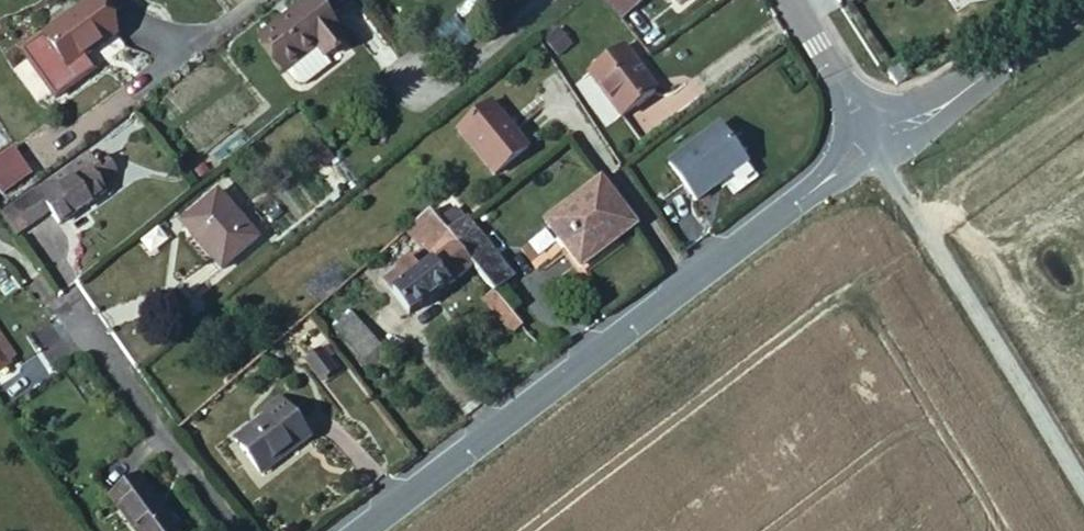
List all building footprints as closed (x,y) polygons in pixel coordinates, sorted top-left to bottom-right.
[(84,52),(119,29),(100,0),(78,0),(14,42),(50,95),(94,66),(84,52)] [(257,33),(284,68),(315,45),(323,55),(344,39),(341,35),(316,0),(303,0),(257,33)] [(631,0),(600,0),(630,37),(649,22),(631,0)] [(656,89),(622,42),(585,72),(620,117),(656,89)] [(323,55),(315,45),(284,68),(294,80),(300,82),(305,82),(329,64),(323,55)] [(897,74),(886,80),(889,84),(891,88),(895,94),(899,91),(905,88),(897,74)] [(529,145),(493,98),(455,129),(493,176),(529,145)] [(755,161),(729,119),(672,155),(698,196),(755,161)] [(0,150),(0,192),(29,171),(9,143),(0,150)] [(38,194),(34,188),(13,204),(29,224),(46,212),(60,231),(106,198),(102,191),(121,179),(112,166),(100,173),(89,157),(38,194)] [(632,224),(599,180),(545,222),(577,265),(632,224)] [(258,249),(219,199),(180,230),(219,281),(258,249)] [(463,224),(456,214),(437,229),(445,239),(463,224)] [(397,331),(470,271),(445,239),(437,229),(426,216),(395,243),(408,262),(357,300),(374,323),(385,314),(397,331)] [(463,224),(445,239),(470,271),(483,288),(505,270),(471,226),(467,230),(463,224)] [(483,288),(492,298),(494,301),(515,282),(505,270),(483,288)] [(494,301),(492,298),(481,307),(507,342),(513,337),(519,344),(525,340),(494,301)] [(385,361),(353,318),(334,333),(367,375),(385,361)] [(0,346),(0,363),(8,358),(0,346)] [(338,370),(319,347),(304,360),(323,382),(338,370)] [(311,436),(281,394),(260,408),(263,413),(229,438),(258,478),(311,436)] [(147,480),(112,505),(131,530),(184,530),(147,480)]
